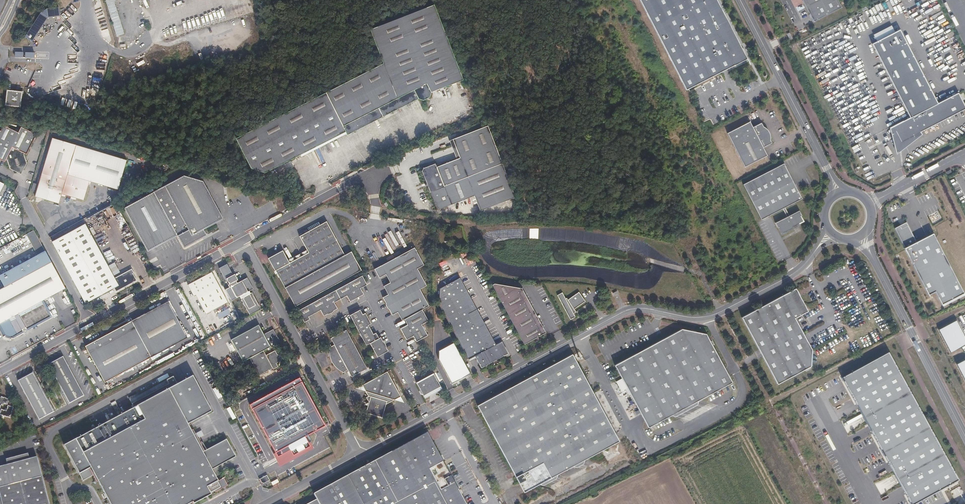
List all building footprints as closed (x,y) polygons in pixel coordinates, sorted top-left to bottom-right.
[(686,90),(748,60),(718,0),(641,0),(686,90)] [(842,8),(838,0),(803,0),(804,1),(803,2),(810,15),(814,23),(842,8)] [(107,3),(117,36),(124,34),(114,1),(107,3)] [(25,38),(32,42),(47,17),(49,17),(59,15),(58,6),(47,8),(40,11),(25,38)] [(381,66),(233,138),(247,169),(261,174),(289,161),(344,136),(340,128),(395,102),(393,97),(436,78),(442,92),(465,82),(433,7),(369,32),(381,66)] [(876,42),(895,32),(891,26),(873,36),(876,42)] [(899,30),(872,44),(909,118),(892,127),(900,143),(912,137),(913,139),(921,135),(920,132),(923,131),(964,110),(964,108),(958,94),(937,104),(899,30)] [(433,96),(442,92),(436,78),(393,97),(395,102),(429,87),(433,96)] [(395,102),(400,112),(417,104),(422,105),(431,100),(433,96),(429,87),(395,102)] [(20,107),(21,91),(6,89),(4,105),(20,107)] [(344,137),(400,112),(395,102),(340,128),(344,136),(344,137)] [(753,127),(750,121),(727,133),(744,166),(767,155),(763,147),(772,143),(770,140),(767,133),(769,132),(768,130),(766,128),(765,127),(764,126),(762,123),(753,127)] [(481,209),(516,194),(485,124),(451,139),(459,157),(436,167),(434,164),(422,169),(421,172),(430,193),(431,193),(437,208),(440,209),(474,194),(481,209)] [(0,131),(0,159),(2,160),(3,157),(4,158),(7,167),(17,172),(18,170),(22,169),(23,170),(27,164),(24,155),(25,153),(27,154),(33,142),(33,143),(37,136),(22,128),(19,133),(5,126),(2,131),(0,131)] [(125,161),(52,139),(34,197),(59,204),(62,194),(83,200),(89,181),(117,189),(125,161)] [(767,171),(742,183),(760,219),(782,207),(787,216),(775,222),(777,227),(778,226),(781,232),(793,227),(792,226),(797,223),(797,224),(804,220),(801,215),(802,215),(799,210),(789,215),(785,206),(802,198),(784,163),(767,171)] [(164,186),(153,192),(177,236),(183,248),(201,239),(204,232),(203,230),(223,220),(216,206),(203,182),(183,176),(164,186)] [(177,236),(153,192),(124,207),(147,252),(174,238),(177,236)] [(905,221),(893,226),(928,292),(934,289),(941,301),(963,291),(932,232),(915,240),(905,221)] [(276,271),(285,288),(295,307),(362,271),(352,252),(345,256),(328,223),(300,237),(308,254),(289,264),(283,251),(268,259),(275,271),(276,271)] [(85,225),(52,242),(84,303),(113,288),(115,292),(136,281),(132,273),(133,273),(131,269),(113,278),(85,225)] [(36,229),(30,233),(41,253),(47,250),(36,229)] [(47,250),(0,275),(6,286),(0,289),(0,324),(1,323),(7,334),(14,336),(25,330),(26,331),(27,332),(29,331),(29,330),(29,329),(28,327),(31,325),(32,326),(52,316),(44,300),(68,288),(47,250)] [(424,270),(415,252),(376,272),(381,281),(388,277),(392,285),(386,289),(390,297),(383,300),(393,319),(400,315),(404,324),(407,322),(424,313),(430,310),(422,293),(426,291),(418,274),(424,270)] [(248,316),(260,310),(251,293),(249,294),(248,292),(253,290),(247,278),(237,284),(227,264),(219,268),(229,288),(224,290),(230,301),(239,297),(248,316)] [(214,316),(227,309),(229,312),(230,312),(229,308),(230,308),(211,273),(187,285),(193,296),(194,295),(204,314),(212,310),(214,316)] [(364,279),(301,313),(308,324),(313,321),(312,318),(324,312),(326,318),(340,310),(337,305),(349,298),(352,304),(365,296),(362,291),(369,287),(364,279)] [(439,307),(468,361),(475,357),(481,369),(503,357),(504,353),(508,354),(502,342),(496,345),(459,279),(439,291),(439,307)] [(494,284),(491,285),(524,344),(542,335),(517,287),(494,284)] [(795,288),(741,317),(777,383),(811,366),(812,348),(795,317),(808,310),(795,288)] [(562,292),(557,295),(570,319),(575,317),(573,313),(576,312),(574,309),(585,301),(579,292),(568,299),(566,298),(562,292)] [(104,383),(187,338),(167,301),(85,346),(104,383)] [(361,312),(352,317),(369,348),(372,346),(380,359),(390,354),(383,341),(381,341),(378,336),(375,337),(371,328),(373,327),(367,315),(364,317),(361,312)] [(430,325),(424,313),(407,322),(409,328),(407,329),(402,331),(408,343),(413,341),(416,339),(418,345),(429,339),(424,328),(430,325)] [(935,330),(950,359),(964,352),(964,339),(957,323),(935,330)] [(263,350),(279,342),(274,331),(272,333),(269,332),(264,335),(258,324),(230,339),(242,361),(249,358),(263,350)] [(682,329),(615,366),(649,427),(671,415),(675,417),(676,412),(681,414),(682,409),(688,406),(692,408),(693,403),(697,405),(698,400),(732,382),(706,334),(682,329)] [(335,357),(334,358),(334,360),(336,364),(337,366),(340,370),(342,371),(345,373),(347,373),(352,371),(355,378),(370,370),(349,331),(334,339),(338,346),(333,348),(333,351),(333,354),(335,357)] [(471,372),(454,343),(439,350),(440,360),(452,382),(471,372)] [(266,356),(263,350),(249,358),(259,376),(273,369),(273,370),(278,367),(276,363),(281,360),(279,355),(278,355),(275,351),(266,356)] [(888,352),(841,378),(910,503),(916,503),(939,491),(958,480),(888,352)] [(572,354),(477,406),(525,492),(540,484),(545,485),(546,481),(551,482),(552,477),(557,478),(558,474),(573,465),(578,467),(579,462),(584,463),(585,459),(620,440),(572,354)] [(83,396),(63,357),(55,360),(54,359),(46,363),(68,403),(83,396)] [(954,366),(964,386),(964,360),(954,366)] [(54,413),(32,372),(24,376),(24,378),(17,382),(37,421),(54,413)] [(369,399),(372,405),(373,404),(375,406),(374,409),(371,408),(369,415),(385,420),(388,406),(397,402),(403,399),(390,374),(365,387),(368,393),(371,399),(369,399)] [(288,376),(229,408),(254,453),(292,432),(303,436),(304,426),(311,422),(288,376)] [(426,396),(426,398),(444,389),(437,377),(420,386),(424,394),(426,394),(426,396)] [(133,408),(61,446),(80,481),(92,475),(107,503),(191,503),(219,489),(211,471),(235,459),(225,441),(201,454),(200,452),(187,426),(211,413),(192,378),(177,385),(172,378),(128,401),(133,408)] [(444,389),(426,398),(428,401),(445,391),(444,389)] [(11,398),(1,395),(0,398),(0,406),(4,407),(5,404),(7,404),(7,402),(10,403),(11,398)] [(14,422),(15,423),(13,415),(12,415),(11,417),(8,416),(6,421),(14,424),(14,422)] [(347,503),(467,503),(429,432),(336,481),(347,503)] [(0,499),(0,503),(49,503),(36,456),(29,458),(27,453),(5,459),(7,464),(0,466),(0,499)] [(262,483),(270,479),(267,474),(260,477),(262,483)] [(336,481),(314,493),(317,498),(306,503),(347,503),(336,481)]
